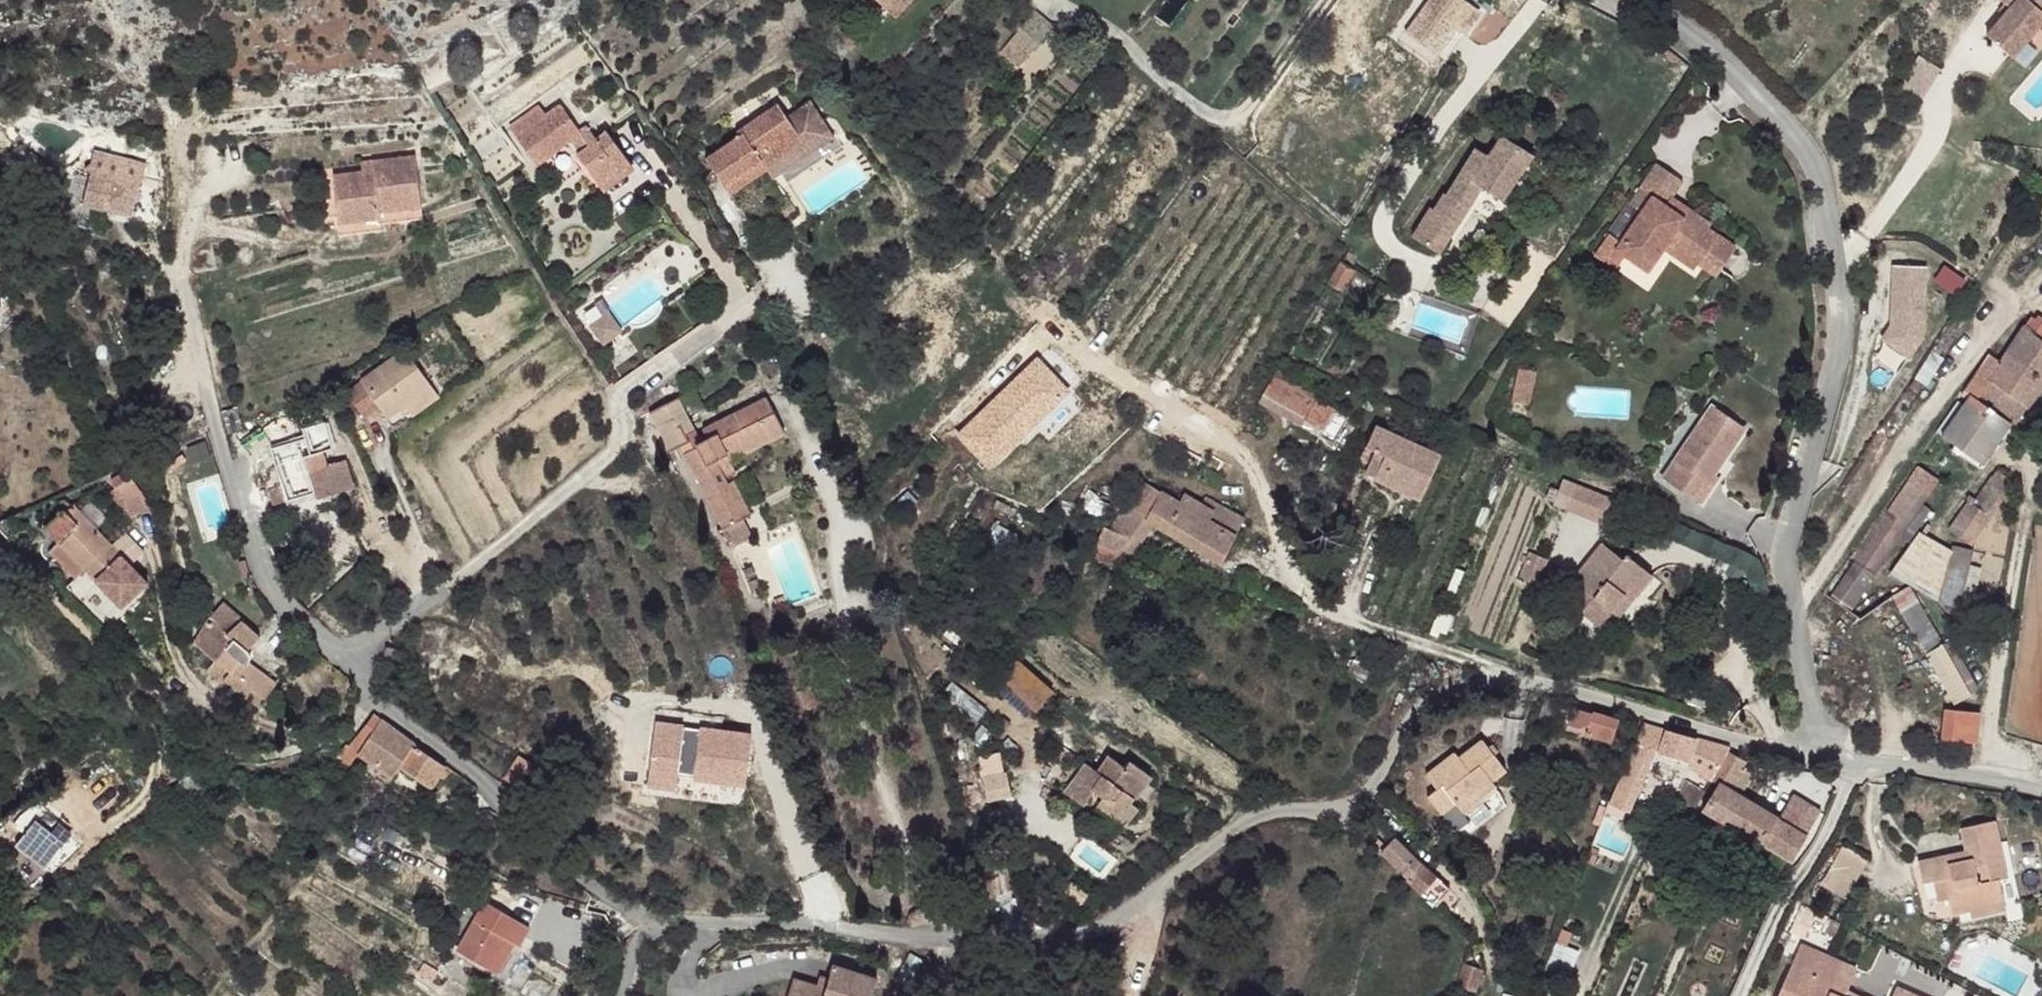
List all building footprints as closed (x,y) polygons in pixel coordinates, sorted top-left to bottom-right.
[(892,6),(901,15),(915,0),(897,0),(892,6)] [(1451,55),(1481,3),(1476,0),(1421,0),(1405,28),(1451,55)] [(2015,2),(1993,32),(2018,51),(2041,22),(2041,2),(2040,0),(2012,0),(2015,2)] [(1058,24),(1038,8),(1005,48),(1025,65),(1058,24)] [(1919,99),(1940,68),(1919,54),(1898,84),(1919,99)] [(740,136),(705,158),(732,195),(766,171),(773,179),(835,138),(811,100),(786,117),(777,104),(737,131),(740,136)] [(519,125),(502,143),(521,164),(529,158),(535,162),(561,139),(570,150),(566,155),(590,181),(600,170),(605,173),(620,158),(592,129),(585,136),(576,125),(569,129),(547,108),(524,128),(519,125)] [(1533,150),(1501,131),(1487,153),(1484,158),(1477,155),(1471,165),(1465,161),(1447,192),(1443,191),(1434,208),(1430,206),(1412,235),(1441,252),(1482,187),(1501,199),(1533,150)] [(1474,146),(1465,161),(1471,165),(1477,155),(1484,158),(1487,153),(1474,146)] [(368,168),(302,176),(306,212),(327,210),(327,217),(371,212),(370,207),(412,203),(406,151),(366,156),(368,168)] [(108,181),(102,180),(96,205),(124,211),(129,187),(127,186),(127,180),(109,176),(108,181)] [(102,180),(93,177),(87,203),(96,205),(102,180)] [(1651,184),(1637,207),(1662,224),(1666,219),(1676,200),(1651,184)] [(142,190),(129,187),(124,211),(136,214),(142,190)] [(371,212),(327,217),(328,229),(372,226),(371,218),(413,215),(412,203),(370,207),(371,212)] [(1662,224),(1637,207),(1626,223),(1638,230),(1618,260),(1610,270),(1619,275),(1643,292),(1656,269),(1687,291),(1691,286),(1696,277),(1715,291),(1729,267),(1702,250),(1705,246),(1683,230),(1679,237),(1662,224)] [(1666,219),(1662,224),(1679,237),(1683,230),(1666,219)] [(1610,270),(1618,260),(1604,251),(1591,272),(1612,287),(1619,275),(1610,270)] [(1355,269),(1342,262),(1330,283),(1343,290),(1355,269)] [(1931,269),(1898,267),(1896,307),(1901,308),(1900,316),(1895,326),(1885,344),(1912,362),(1927,340),(1931,269)] [(1696,277),(1691,286),(1710,299),(1715,291),(1696,277)] [(622,330),(602,299),(594,304),(603,317),(590,326),(603,346),(622,330)] [(2023,325),(2007,349),(2041,373),(2041,338),(2023,325)] [(1985,349),(1960,387),(1967,391),(1980,370),(1988,375),(2000,359),(1985,349)] [(2007,349),(2000,359),(1988,375),(1980,370),(1967,391),(2012,420),(2018,425),(2041,389),(2041,373),(2007,349)] [(403,352),(347,393),(363,418),(377,408),(385,419),(428,387),(403,352)] [(1540,375),(1525,373),(1523,396),(1538,397),(1540,375)] [(1337,411),(1274,376),(1259,401),(1323,438),(1337,411)] [(696,439),(683,447),(725,519),(749,504),(752,501),(732,470),(727,472),(724,466),(735,461),(730,450),(781,418),(761,384),(701,421),(705,429),(695,436),(696,439)] [(2012,420),(1967,391),(1939,432),(1957,444),(1984,463),(2012,420)] [(671,395),(643,411),(656,432),(652,435),(662,452),(686,438),(682,431),(690,427),(671,395)] [(1538,397),(1523,396),(1522,406),(1537,409),(1538,397)] [(1699,500),(1748,424),(1708,399),(1659,475),(1699,500)] [(1350,420),(1337,411),(1323,438),(1336,446),(1350,420)] [(1440,457),(1376,428),(1367,447),(1375,452),(1385,456),(1374,478),(1421,501),(1440,457)] [(1957,444),(1939,432),(1852,560),(1865,571),(1957,444)] [(304,443),(271,452),(275,467),(303,459),(308,473),(325,468),(322,455),(309,459),(304,443)] [(1385,456),(1375,452),(1365,473),(1374,478),(1385,456)] [(303,459),(275,467),(281,488),(287,501),(314,493),(308,473),(303,459)] [(325,468),(308,473),(314,493),(316,501),(355,492),(345,464),(325,468)] [(2012,478),(1999,468),(1976,503),(1990,512),(2012,478)] [(116,479),(137,518),(151,505),(128,470),(116,479)] [(281,488),(268,491),(273,505),(287,501),(281,488)] [(1245,517),(1218,501),(1212,509),(1183,492),(1180,498),(1161,488),(1152,504),(1141,499),(1138,506),(1126,500),(1113,525),(1105,521),(1091,551),(1114,563),(1126,548),(1135,554),(1158,522),(1204,551),(1225,560),(1245,517)] [(1611,501),(1579,488),(1570,509),(1602,522),(1611,501)] [(314,493),(287,501),(289,510),(316,501),(314,493)] [(1976,503),(1971,501),(1954,526),(1972,538),(1990,512),(1976,503)] [(749,504),(725,519),(736,534),(758,521),(749,504)] [(75,558),(84,569),(110,544),(78,506),(72,512),(68,509),(51,526),(62,540),(69,536),(83,553),(75,558)] [(0,518),(0,526),(13,538),(32,523),(19,510),(0,518)] [(1517,563),(1533,572),(1550,544),(1534,534),(1517,563)] [(69,536),(62,540),(75,558),(83,553),(69,536)] [(1619,556),(1601,539),(1571,572),(1581,583),(1567,598),(1591,620),(1605,604),(1623,585),(1632,593),(1649,573),(1624,551),(1619,556)] [(52,549),(75,576),(84,569),(75,558),(62,540),(52,549)] [(147,588),(110,544),(84,569),(97,584),(110,599),(122,610),(131,603),(147,588)] [(1623,585),(1605,604),(1614,614),(1632,593),(1623,585)] [(1901,592),(1892,598),(1917,641),(1925,637),(1920,626),(1931,619),(1921,601),(1910,607),(1901,592)] [(222,604),(212,616),(232,633),(241,621),(222,604)] [(203,630),(197,642),(218,659),(233,669),(245,657),(241,653),(246,646),(232,633),(212,616),(203,630)] [(241,621),(232,633),(246,646),(251,650),(260,636),(241,621)] [(1940,645),(1923,654),(1954,703),(1968,696),(1940,645)] [(246,646),(241,653),(245,657),(250,661),(253,658),(253,656),(254,652),(251,650),(246,646)] [(1020,655),(1000,670),(1031,709),(1050,694),(1020,655)] [(245,657),(233,669),(266,697),(271,693),(277,683),(250,661),(245,657)] [(233,669),(218,659),(205,675),(249,712),(254,708),(322,740),(271,693),(266,697),(233,669)] [(1576,710),(1571,725),(1580,729),(1584,727),(1591,730),(1591,736),(1614,744),(1616,740),(1623,743),(1626,733),(1620,729),(1620,723),(1597,715),(1595,715),(1576,710)] [(416,743),(373,714),(367,722),(375,728),(360,752),(394,776),(403,764),(416,743)] [(1946,714),(1945,738),(1974,740),(1977,716),(1959,715),(1946,714)] [(751,734),(656,722),(647,787),(675,792),(676,775),(746,788),(751,734)] [(1110,732),(1085,759),(1102,774),(1113,761),(1121,766),(1117,774),(1143,797),(1158,781),(1148,773),(1170,749),(1151,732),(1146,737),(1132,724),(1118,739),(1110,732)] [(1646,724),(1643,730),(1663,736),(1666,731),(1646,724)] [(1643,730),(1614,804),(1630,812),(1659,752),(1663,753),(1664,755),(1691,763),(1691,768),(1708,777),(1726,753),(1728,749),(1666,731),(1663,736),(1643,730)] [(1451,746),(1420,766),(1429,780),(1423,786),(1435,803),(1451,796),(1455,799),(1490,779),(1486,771),(1500,761),(1481,732),(1454,748),(1451,746)] [(447,765),(416,743),(403,764),(433,786),(447,765)] [(1726,753),(1708,777),(1719,785),(1705,811),(1763,844),(1765,842),(1795,857),(1821,811),(1793,797),(1779,819),(1743,799),(1754,778),(1742,770),(1745,764),(1726,753)] [(532,766),(518,756),(502,776),(516,787),(532,766)] [(1451,796),(1435,803),(1450,819),(1498,790),(1490,779),(1455,799),(1451,796)] [(19,818),(32,828),(36,822),(66,845),(56,857),(63,863),(80,847),(60,831),(64,825),(39,804),(19,818)] [(32,828),(16,847),(46,870),(56,857),(66,845),(36,822),(32,828)] [(1905,868),(1907,873),(1928,885),(1974,913),(1986,910),(1990,909),(1986,887),(1996,885),(1980,825),(1947,834),(1952,854),(1954,862),(1933,867),(1930,861),(1905,868)] [(1411,877),(1408,881),(1437,906),(1454,888),(1396,839),(1384,853),(1411,877)] [(1840,845),(1820,883),(1845,896),(1864,857),(1840,845)] [(1952,854),(1930,861),(1933,867),(1954,862),(1952,854)] [(1916,888),(1928,885),(1907,873),(1911,889),(1916,888)] [(1928,885),(1916,888),(1920,905),(1932,903),(1928,885)] [(1953,919),(1974,913),(1928,885),(1932,903),(1936,917),(1951,913),(1953,919)] [(533,920),(487,895),(460,942),(492,960),(508,931),(522,938),(533,920)] [(1986,910),(1974,913),(1985,918),(1987,918),(1986,910)] [(1951,913),(1936,917),(1937,923),(1953,919),(1951,913)] [(1974,913),(1953,919),(1956,926),(1985,918),(1974,913)] [(522,938),(508,931),(492,960),(489,966),(509,978),(529,943),(522,938)] [(1780,995),(1854,995),(1849,993),(1835,988),(1845,966),(1803,947),(1780,995)] [(789,995),(870,995),(872,993),(851,981),(859,960),(836,957),(831,970),(827,978),(819,976),(797,971),(789,995)] [(859,960),(851,981),(872,993),(878,966),(859,960)] [(1460,980),(1457,989),(1473,995),(1481,970),(1466,965),(1460,980)] [(1845,966),(1835,988),(1849,993),(1858,972),(1845,966)] [(822,968),(819,976),(827,978),(831,970),(822,968)] [(1894,983),(1890,995),(1933,995),(1894,983)]
